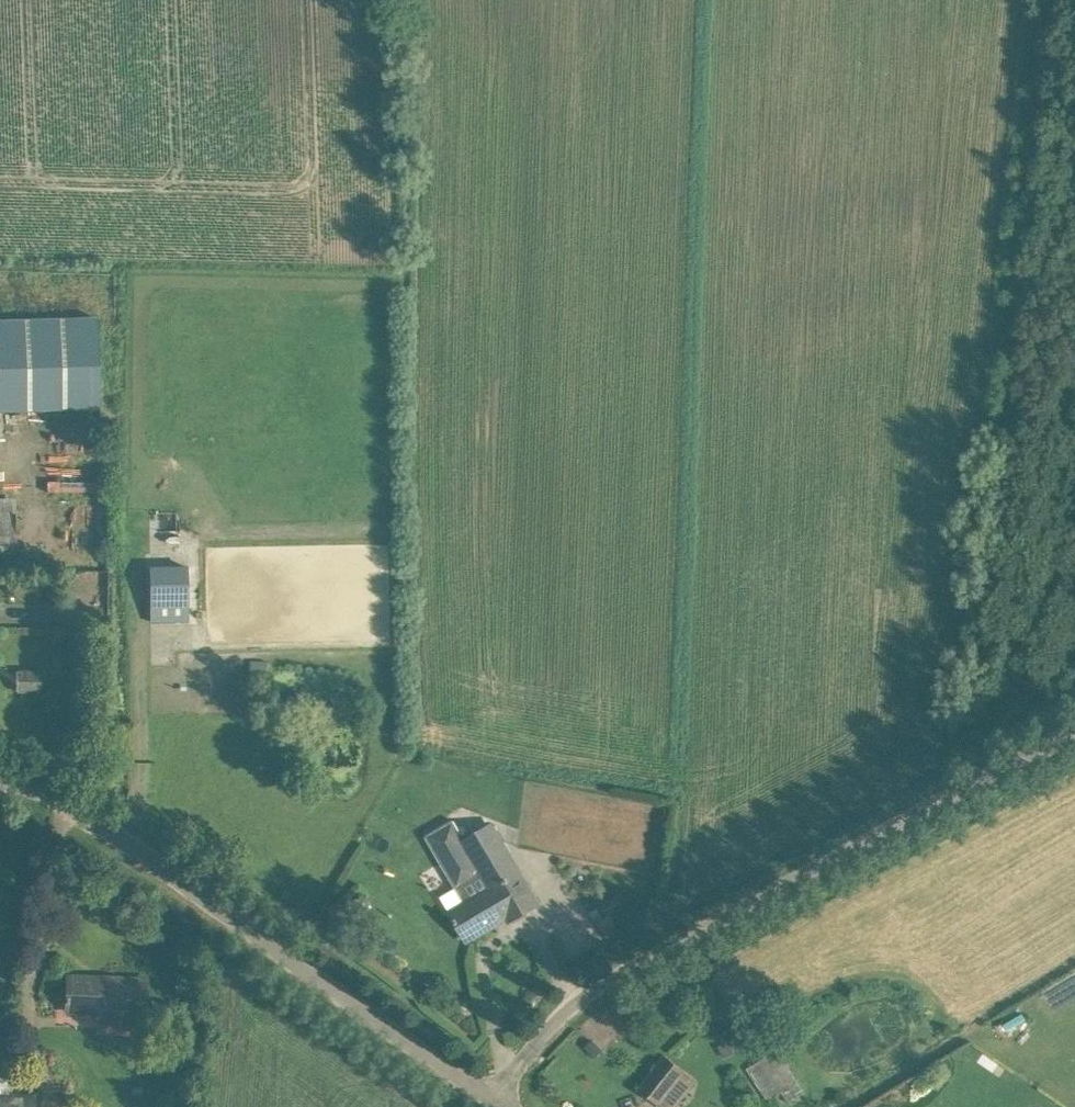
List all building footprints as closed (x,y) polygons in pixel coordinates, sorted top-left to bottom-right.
[(0,320),(0,410),(99,407),(97,318),(0,320)] [(0,502),(0,570),(13,571),(17,503),(0,502)] [(150,567),(151,621),(187,621),(186,566),(150,567)] [(16,691),(47,691),(47,669),(16,669),(16,691)] [(453,820),(444,825),(425,836),(465,902),(449,911),(467,940),(507,916),(509,920),(538,903),(527,884),(491,825),(465,840),(453,820)] [(66,997),(65,1011),(102,1012),(101,1023),(126,1024),(127,1013),(144,1014),(145,1000),(146,979),(67,975),(66,997)] [(742,1028),(729,1036),(735,1047),(749,1039),(742,1028)] [(726,1041),(718,1046),(726,1057),(733,1053),(726,1041)] [(778,1049),(749,1067),(769,1100),(783,1092),(789,1102),(805,1093),(778,1049)] [(686,1072),(665,1055),(638,1089),(659,1105),(686,1072)] [(39,1098),(0,1096),(0,1106),(38,1106),(39,1098)]
